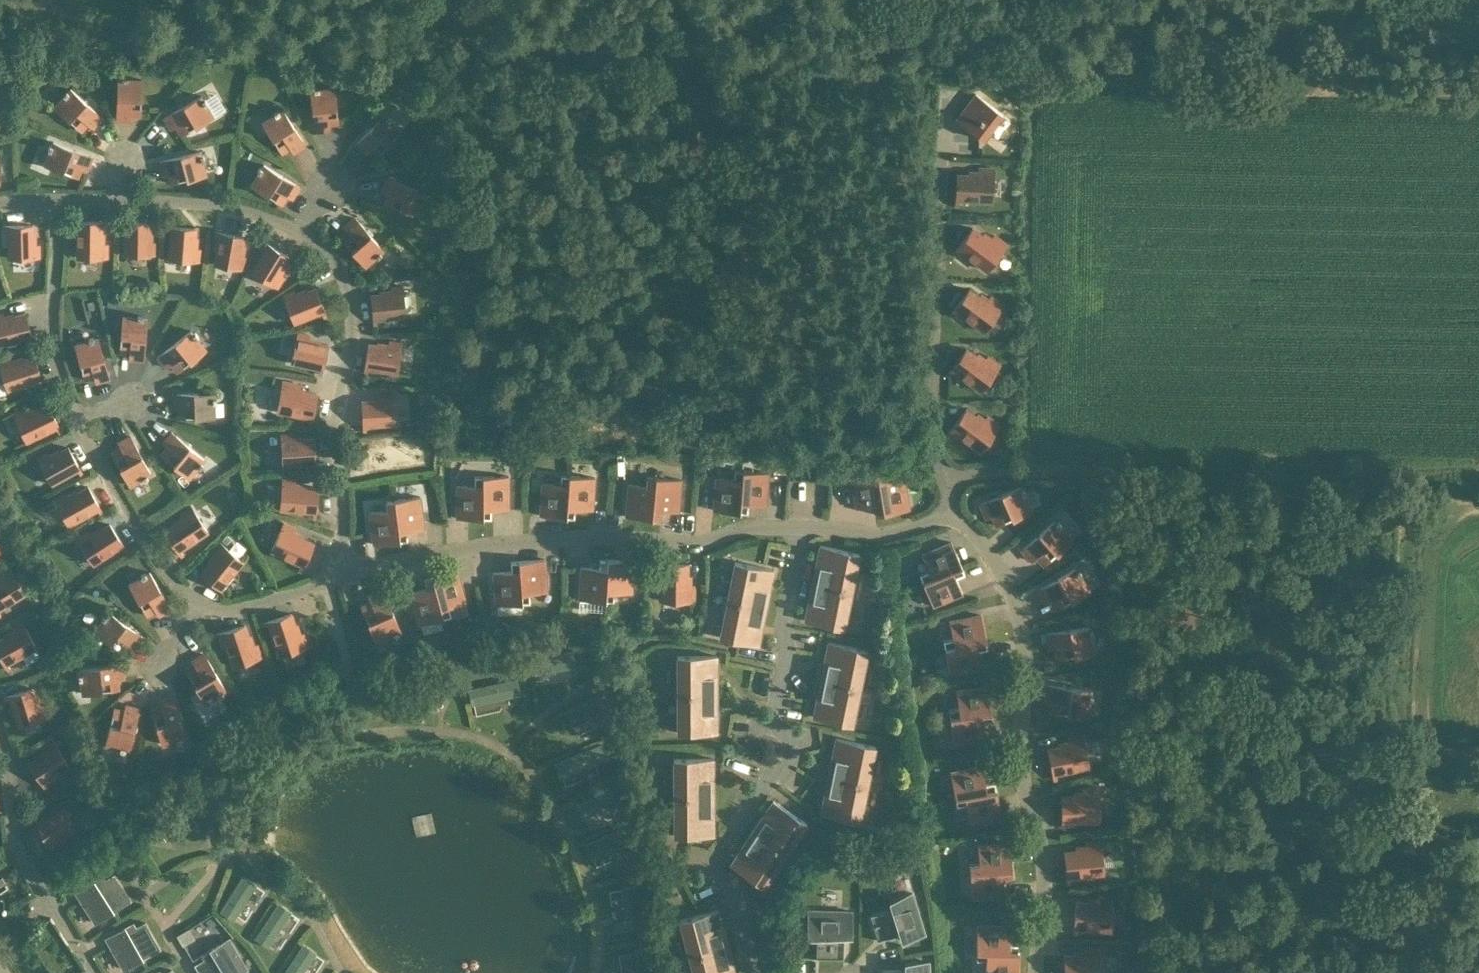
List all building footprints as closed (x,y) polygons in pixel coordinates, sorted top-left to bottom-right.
[(132,115),(142,115),(143,79),(128,79),(128,76),(123,76),(123,79),(119,78),(118,120),(132,121),(132,115)] [(312,90),(316,131),(330,130),(330,124),(340,123),(336,87),(321,89),(320,86),(315,87),(316,89),(312,90)] [(94,127),(103,117),(72,88),(70,91),(68,90),(64,93),(66,95),(56,106),(83,131),(90,123),(94,127)] [(1010,118),(976,93),(957,119),(983,139),(990,129),(997,134),(1010,118)] [(178,125),(183,134),(214,116),(207,103),(209,102),(206,98),(205,99),(203,95),(166,116),(173,128),(178,125)] [(295,152),(306,144),(284,109),(281,111),(280,109),(275,112),(276,114),(264,122),(283,153),(292,147),(295,152)] [(369,120),(375,125),(356,145),(367,154),(370,150),(378,157),(403,130),(392,120),(393,118),(389,115),(388,116),(385,114),(383,115),(378,110),(369,120)] [(51,150),(46,163),(80,177),(83,167),(89,169),(94,157),(55,141),(53,145),(51,144),(49,149),(51,150)] [(170,173),(172,183),(207,174),(204,159),(206,159),(205,154),(202,154),(201,150),(161,161),(164,174),(170,173)] [(252,184),(283,204),(289,195),(293,198),(301,186),(265,164),(263,167),(261,166),(258,170),(260,172),(252,184)] [(959,198),(979,199),(994,200),(995,168),(979,167),(979,174),(957,173),(956,204),(958,204),(959,198)] [(388,193),(385,202),(419,214),(424,200),(426,201),(428,196),(426,195),(427,191),(388,178),(383,191),(388,193)] [(385,248),(357,217),(346,226),(350,230),(342,237),(367,264),(378,254),(379,256),(383,253),(382,251),(385,248)] [(103,221),(73,221),(73,223),(79,224),(79,257),(109,257),(109,244),(103,244),(103,221)] [(151,242),(151,222),(121,221),(121,224),(127,224),(126,254),(156,254),(157,242),(151,242)] [(34,224),(4,225),(4,228),(10,228),(11,257),(41,256),(41,244),(35,245),(34,224)] [(196,248),(197,228),(167,226),(167,229),(173,229),(171,258),(201,261),(202,249),(196,248)] [(960,249),(988,270),(1007,244),(994,234),(990,240),(973,227),(954,252),(957,254),(960,249)] [(245,236),(216,231),(215,234),(221,235),(216,264),(246,269),(248,257),(242,256),(245,236)] [(291,256),(265,241),(264,243),(269,246),(253,271),(279,287),(285,277),(280,274),(291,256)] [(392,292),(372,295),(375,324),(378,324),(377,318),(407,315),(404,285),(392,286),(392,292)] [(328,316),(316,288),(297,295),(295,290),(284,294),(295,322),(323,311),(325,317),(328,316)] [(957,310),(985,331),(1004,305),(991,295),(987,301),(970,288),(951,313),(953,315),(957,310)] [(116,299),(108,298),(107,307),(115,308),(116,299)] [(87,303),(90,311),(97,309),(95,301),(87,303)] [(34,342),(27,313),(5,318),(3,312),(0,313),(0,344),(30,337),(31,343),(34,342)] [(121,352),(131,353),(131,358),(145,360),(148,318),(144,318),(144,315),(139,315),(139,317),(124,316),(121,352)] [(438,323),(431,318),(426,324),(433,329),(438,323)] [(172,363),(179,371),(207,349),(198,337),(200,336),(197,332),(195,333),(192,330),(159,356),(168,367),(172,363)] [(320,373),(323,374),(330,345),(310,340),(311,334),(299,331),(293,361),(321,367),(320,373)] [(97,382),(111,378),(99,337),(95,339),(95,336),(90,338),(91,340),(76,344),(86,379),(96,376),(97,382)] [(370,343),(365,373),(368,373),(369,367),(398,372),(403,342),(391,340),(390,346),(370,343)] [(954,369),(982,391),(1001,365),(988,355),(984,361),(966,348),(948,373),(950,374),(954,369)] [(45,384),(35,355),(14,362),(12,357),(0,361),(0,363),(8,389),(40,379),(42,385),(45,384)] [(310,422),(313,423),(318,393),(296,389),(297,383),(284,381),(278,410),(311,417),(310,422)] [(179,407),(179,417),(216,416),(215,401),(217,401),(217,396),(215,396),(215,392),(173,393),(173,407),(179,407)] [(363,400),(365,430),(367,430),(367,424),(397,423),(395,393),(383,393),(383,399),(363,400)] [(63,431),(50,404),(29,413),(27,408),(15,414),(28,441),(58,426),(60,432),(63,431)] [(966,408),(948,433),(950,435),(954,430),(981,450),(1000,425),(988,415),(984,421),(966,408)] [(173,431),(164,442),(168,446),(162,453),(190,477),(199,465),(201,467),(204,463),(203,461),(205,458),(173,431)] [(314,468),(317,467),(315,437),(294,439),(294,433),(282,434),(284,464),(314,462),(314,468)] [(152,472),(132,435),(120,442),(122,447),(114,452),(131,484),(144,477),(145,479),(150,476),(148,474),(152,472)] [(84,473),(70,447),(50,458),(47,452),(35,459),(50,485),(79,469),(82,474),(84,473)] [(716,477),(715,489),(714,509),(740,511),(744,469),(735,468),(734,478),(716,477)] [(766,504),(768,484),(769,471),(744,469),(740,511),(748,512),(749,503),(766,504)] [(885,470),(876,471),(883,513),(909,508),(904,476),(887,479),(885,470)] [(883,513),(876,471),(851,475),(857,507),(874,504),(876,514),(883,513)] [(475,485),(457,485),(457,517),(484,517),(484,475),(475,475),(475,485)] [(509,508),(509,488),(509,476),(484,475),(484,517),(491,517),(491,508),(509,508)] [(543,483),(542,495),(540,515),(567,517),(570,475),(561,475),(560,484),(543,483)] [(593,509),(594,489),(595,477),(570,475),(567,517),(574,517),(575,508),(593,509)] [(629,484),(628,495),(626,515),(652,518),(657,477),(648,476),(647,485),(629,484)] [(679,511),(681,491),(682,479),(657,477),(652,518),(660,519),(661,509),(679,511)] [(314,517),(317,517),(319,487),(297,485),(297,479),(284,478),(282,508),(315,511),(314,517)] [(826,515),(826,479),(795,478),(795,514),(826,515)] [(1020,485),(980,503),(987,517),(993,515),(997,524),(1031,509),(1024,493),(1026,492),(1024,487),(1022,488),(1020,485)] [(104,512),(90,486),(70,497),(67,492),(55,498),(70,524),(99,508),(102,513),(104,512)] [(421,496),(406,497),(396,499),(401,540),(408,539),(407,530),(424,528),(421,496)] [(401,540),(396,499),(387,500),(388,509),(370,511),(374,543),(401,540)] [(185,518),(166,531),(182,556),(185,554),(181,549),(209,531),(192,506),(181,513),(185,518)] [(1044,564),(1059,551),(1073,538),(1056,518),(1022,549),(1032,560),(1037,556),(1044,564)] [(300,569),(303,570),(315,543),(294,533),(297,528),(285,522),(272,550),(303,564),(300,569)] [(128,548),(111,523),(92,536),(89,531),(78,538),(94,563),(122,545),(125,550),(128,548)] [(227,544),(232,538),(227,534),(222,539),(227,544)] [(203,573),(226,592),(228,590),(223,586),(244,560),(221,541),(213,552),(217,555),(203,573)] [(923,581),(962,565),(952,541),(922,554),(929,570),(920,574),(923,581)] [(819,544),(803,620),(845,628),(861,552),(819,544)] [(547,591),(546,578),(545,558),(520,560),(523,603),(531,602),(530,592),(547,591)] [(582,566),(580,599),(606,600),(609,558),(600,558),(599,567),(582,566)] [(632,593),(633,580),(634,560),(609,558),(606,600),(614,600),(615,592),(632,593)] [(494,571),(495,591),(496,604),(523,603),(520,560),(511,561),(512,570),(494,571)] [(734,560),(718,636),(760,644),(775,568),(734,560)] [(663,566),(663,586),(663,601),(694,601),(695,585),(687,585),(688,563),(657,563),(657,566),(663,566)] [(933,605),(944,601),(963,593),(956,577),(965,573),(962,565),(923,581),(933,605)] [(1057,608),(1074,598),(1090,588),(1077,566),(1038,589),(1046,603),(1051,599),(1057,608)] [(27,592),(11,567),(0,574),(3,579),(0,581),(0,609),(27,592)] [(466,602),(463,589),(458,570),(433,576),(444,617),(452,615),(449,606),(466,602)] [(130,584),(148,615),(157,610),(160,615),(172,608),(151,572),(147,574),(146,572),(142,574),(143,576),(130,584)] [(410,592),(415,612),(418,624),(444,617),(433,576),(424,579),(427,588),(410,592)] [(362,606),(370,624),(378,643),(402,633),(384,590),(369,596),(372,602),(362,606)] [(96,630),(125,652),(131,644),(135,647),(144,636),(110,611),(108,614),(106,613),(103,617),(105,618),(96,630)] [(300,635),(293,613),(264,622),(265,625),(271,623),(281,655),(310,645),(305,633),(300,635)] [(981,614),(962,618),(949,620),(953,638),(943,640),(944,648),(986,640),(981,614)] [(0,640),(0,653),(9,669),(12,668),(9,663),(38,646),(23,620),(11,627),(14,632),(0,640)] [(253,646),(246,624),(218,634),(218,636),(224,634),(235,666),(263,656),(259,644),(253,646)] [(1057,658),(1077,654),(1096,651),(1092,625),(1047,633),(1049,648),(1056,647),(1057,658)] [(827,640),(812,716),(853,724),(869,649),(827,640)] [(944,648),(949,673),(981,667),(978,650),(988,648),(986,640),(944,648)] [(530,658),(533,674),(574,665),(571,649),(530,658)] [(227,690),(206,653),(194,660),(197,665),(188,670),(206,702),(219,694),(220,696),(224,694),(223,692),(227,690)] [(718,655),(676,655),(676,732),(718,732),(718,655)] [(84,692),(120,688),(119,678),(125,678),(123,664),(82,668),(82,672),(80,673),(80,678),(83,677),(84,692)] [(468,688),(471,704),(512,696),(509,680),(468,688)] [(1051,711),(1071,713),(1090,715),(1092,689),(1047,684),(1046,700),(1052,700),(1051,711)] [(989,686),(969,688),(956,690),(959,708),(949,708),(950,716),(992,712),(989,686)] [(40,707),(34,687),(5,696),(6,699),(13,698),(15,708),(21,725),(49,717),(46,705),(40,707)] [(610,709),(604,694),(565,710),(572,725),(610,709)] [(187,736),(174,696),(161,700),(163,705),(153,709),(164,743),(178,739),(178,741),(183,740),(183,737),(187,736)] [(126,710),(116,707),(107,743),(121,746),(121,748),(126,750),(126,748),(130,749),(140,708),(127,704),(126,710)] [(950,716),(952,742),(985,739),(983,721),(993,720),(992,712),(950,716)] [(1056,772),(1075,768),(1090,765),(1084,734),(1068,737),(1069,744),(1048,748),(1054,778),(1057,778),(1056,772)] [(835,737),(819,812),(861,820),(876,745),(835,737)] [(30,763),(47,788),(49,786),(46,781),(71,765),(54,740),(44,747),(48,752),(30,763)] [(599,761),(593,746),(554,763),(561,778),(599,761)] [(715,758),(672,758),(673,835),(715,835),(715,758)] [(982,765),(963,769),(951,771),(956,797),(996,789),(995,781),(986,783),(982,765)] [(620,801),(614,786),(575,802),(582,817),(620,801)] [(1065,820),(1085,820),(1100,820),(1099,788),(1083,788),(1083,795),(1062,795),(1062,826),(1065,826),(1065,820)] [(966,803),(969,821),(1001,814),(996,789),(956,797),(958,805),(966,803)] [(77,800),(87,799),(86,791),(76,792),(77,800)] [(773,799),(730,863),(764,886),(807,822),(773,799)] [(54,813),(37,824),(53,849),(55,848),(52,843),(77,827),(61,802),(51,808),(54,813)] [(1070,876),(1090,874),(1105,872),(1101,840),(1085,842),(1086,849),(1065,851),(1067,882),(1070,882),(1070,876)] [(1010,842),(978,845),(979,863),(970,863),(970,871),(1012,868),(1010,842)] [(970,871),(972,897),(1004,895),(1003,877),(1013,876),(1012,868),(970,871)] [(95,923),(131,899),(114,873),(106,878),(103,873),(74,892),(95,923)] [(256,885),(243,875),(218,909),(231,919),(256,885)] [(637,886),(620,888),(627,929),(643,927),(637,886)] [(903,940),(925,933),(912,892),(889,899),(891,905),(870,912),(878,939),(900,932),(903,940)] [(1112,929),(1115,897),(1098,896),(1098,903),(1076,901),(1074,932),(1076,932),(1077,926),(1112,929)] [(291,913),(278,903),(254,937),(267,947),(291,913)] [(678,919),(693,972),(736,972),(719,908),(678,919)] [(852,934),(853,910),(810,909),(809,933),(816,933),(815,956),(843,957),(844,934),(852,934)] [(123,970),(162,948),(146,920),(137,925),(134,921),(105,937),(123,970)] [(1010,925),(977,925),(977,950),(1019,951),(1019,943),(1009,943),(1010,925)] [(177,934),(183,945),(195,938),(189,927),(177,934)] [(229,936),(201,953),(204,958),(194,964),(200,972),(241,972),(249,969),(229,936)] [(303,944),(282,972),(302,972),(316,954),(303,944)] [(1102,946),(1086,947),(1086,954),(1064,955),(1065,972),(1103,972),(1102,946)] [(629,951),(632,972),(649,972),(645,949),(629,951)] [(986,972),(1018,972),(1019,951),(977,950),(977,959),(986,959),(986,972)] [(929,961),(905,962),(905,969),(882,970),(882,972),(929,972),(929,961)]
